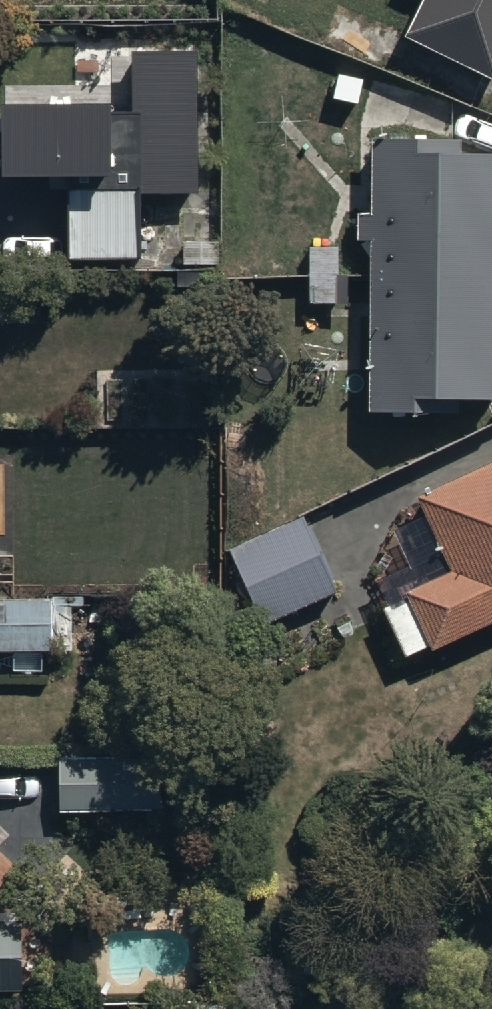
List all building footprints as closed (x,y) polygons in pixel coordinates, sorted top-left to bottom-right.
[(389,66),(484,110),(491,91),(491,0),(420,0),(389,66)] [(63,163),(62,252),(143,253),(143,180),(195,180),(196,42),(110,41),(110,84),(0,84),(0,163),(63,163)] [(365,405),(456,404),(456,391),(491,391),(491,147),(458,147),(458,130),(365,131),(366,206),(353,206),(353,237),(364,237),(365,405)] [(412,488),(437,543),(376,570),(388,597),(381,600),(403,649),(427,638),(429,643),(491,614),(491,452),(412,488)] [(301,511),(227,545),(261,619),(335,585),(301,511)] [(50,648),(49,592),(0,593),(0,649),(50,648)] [(156,752),(58,753),(58,805),(157,805),(156,752)] [(21,982),(20,913),(0,913),(0,982),(21,982)]
